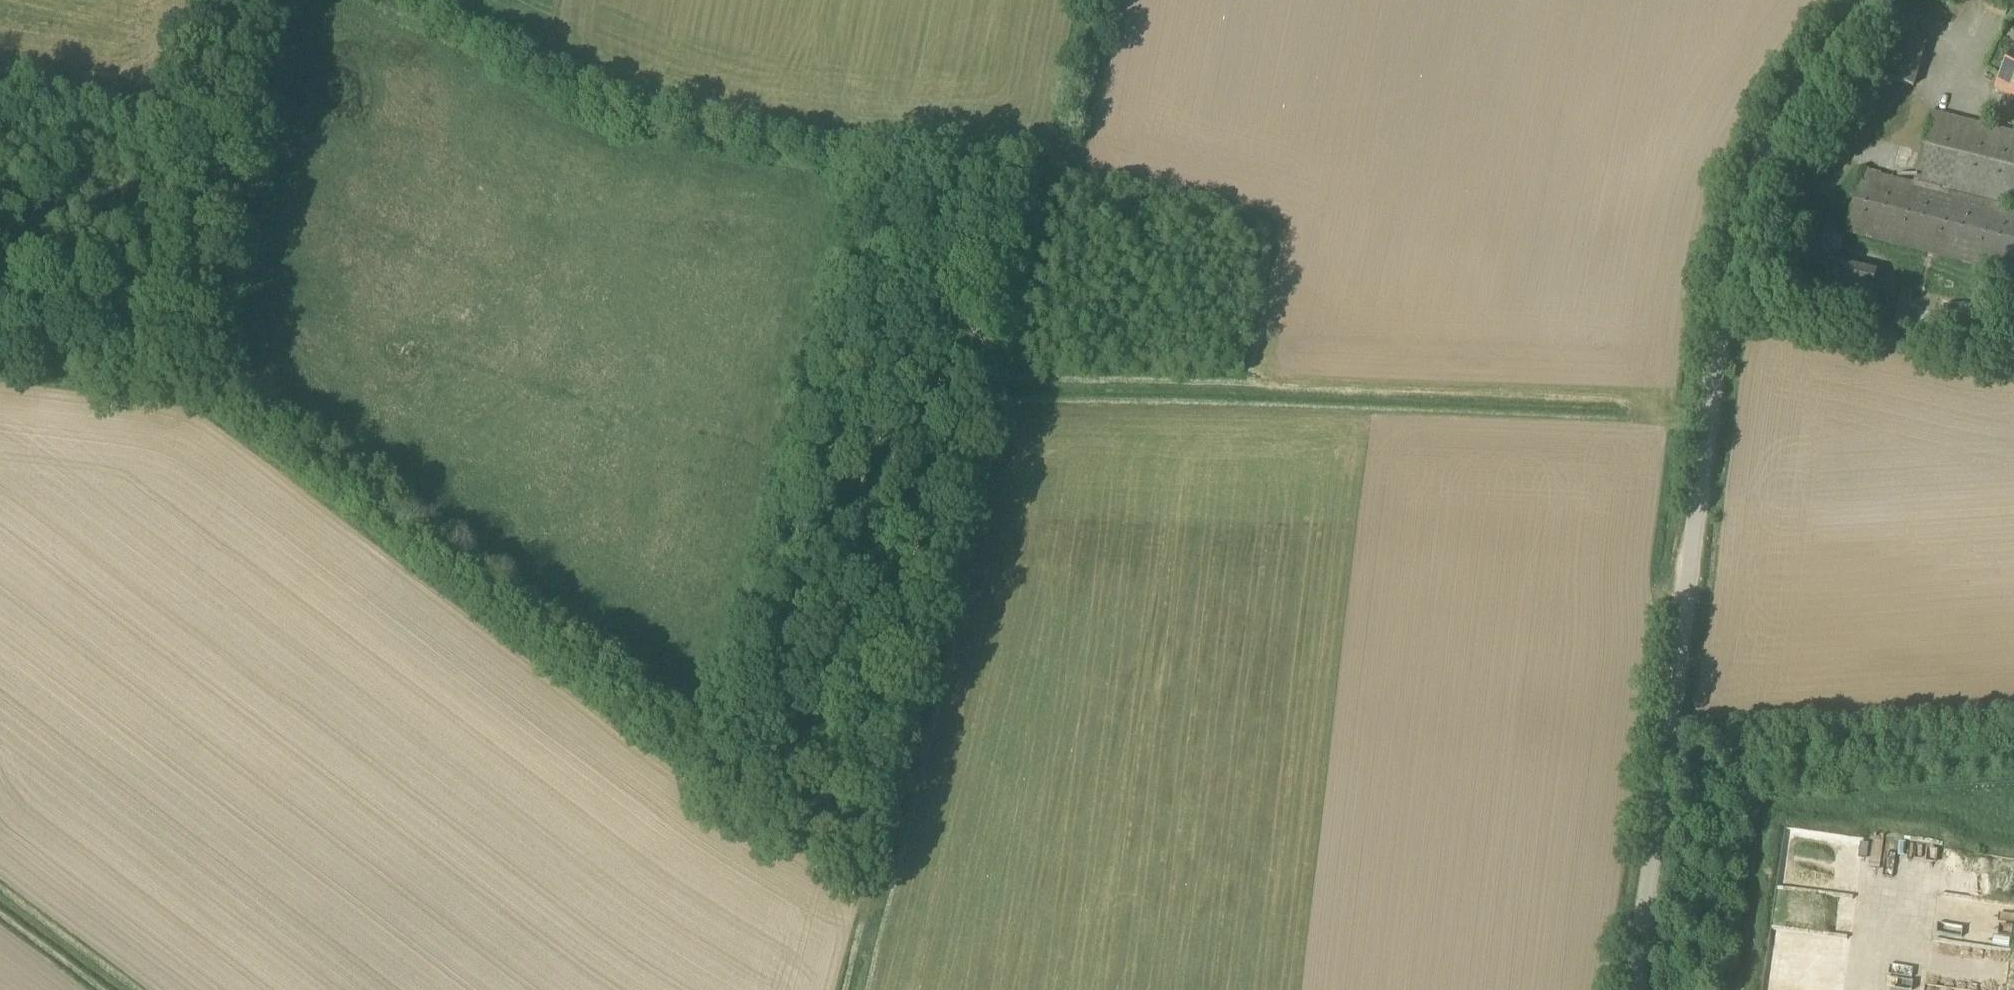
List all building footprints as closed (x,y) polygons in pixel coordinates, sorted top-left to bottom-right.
[(1912,87),(1925,40),(1894,32),(1882,78),(1912,87)] [(1995,89),(2013,100),(2013,53),(1995,89)] [(1931,113),(1913,185),(1861,172),(1845,232),(2013,275),(2013,211),(1961,197),(1962,193),(2013,206),(2013,134),(1931,113)] [(1910,860),(1931,861),(1932,841),(1910,840),(1910,860)] [(1894,883),(1893,860),(1871,861),(1872,884),(1894,883)] [(2008,863),(2005,877),(2013,879),(2013,864),(2008,863)]
